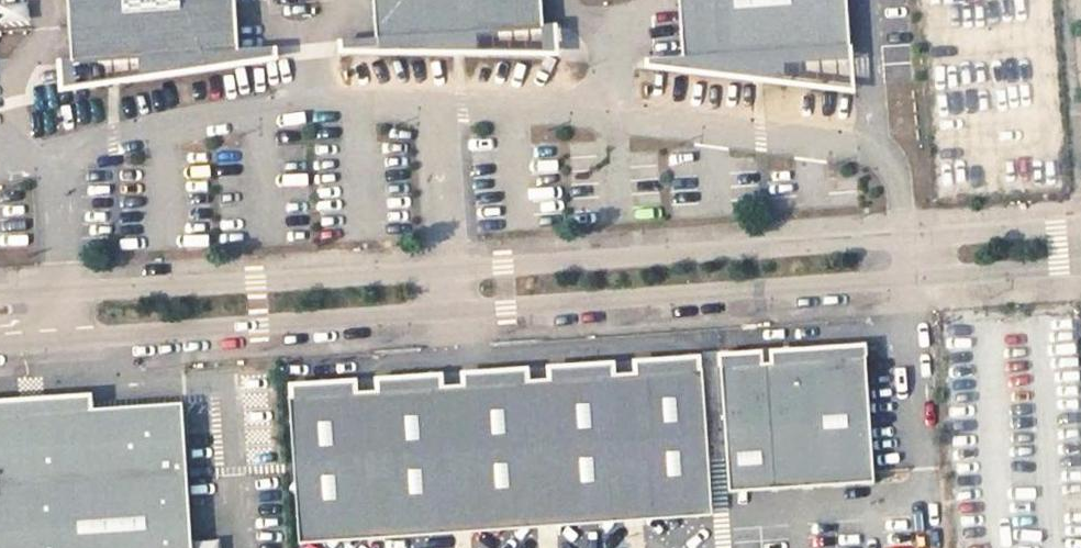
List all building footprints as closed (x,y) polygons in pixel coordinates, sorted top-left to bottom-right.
[(238,51),(235,0),(67,0),(71,59),(71,62),(238,51)] [(377,38),(544,27),(542,0),(374,0),(377,38)] [(684,58),(852,46),(848,0),(680,0),(684,58)] [(30,3),(5,5),(6,21),(31,20),(30,3)] [(544,27),(377,38),(339,40),(339,53),(560,56),(558,26),(544,27)] [(854,90),(852,46),(684,58),(685,70),(854,90)] [(71,62),(71,59),(57,60),(59,93),(278,61),(277,48),(238,51),(71,62)] [(864,358),(719,367),(728,493),(872,484),(864,358)] [(290,395),(299,542),(710,515),(700,368),(290,395)] [(176,404),(87,410),(86,394),(0,400),(0,547),(188,547),(176,404)]
